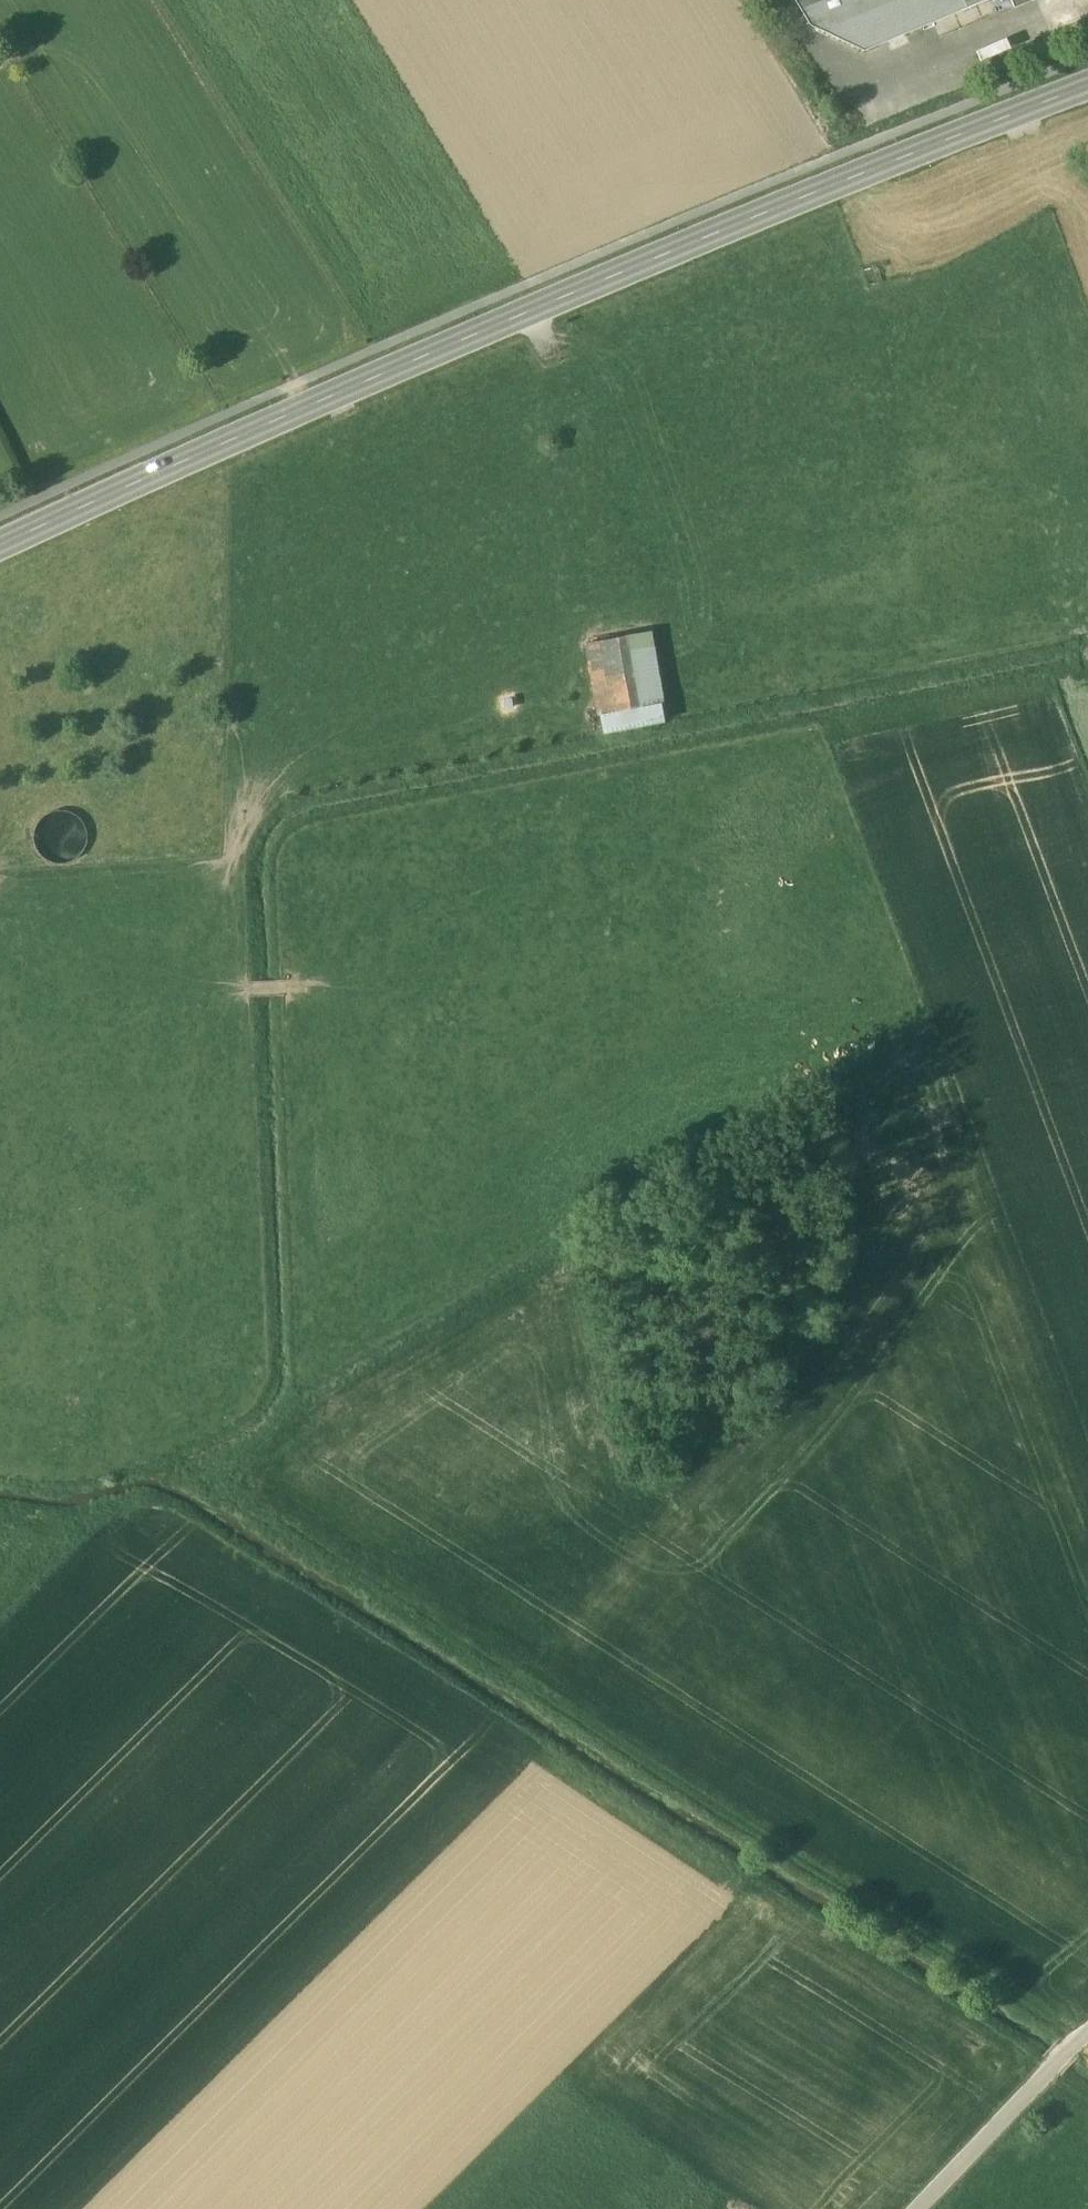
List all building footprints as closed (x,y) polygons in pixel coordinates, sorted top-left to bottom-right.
[(811,24),(866,50),(985,0),(797,0),(811,24)] [(600,730),(667,720),(654,629),(587,638),(600,730)] [(86,846),(88,836),(86,826),(80,817),(71,812),(61,810),(51,812),(43,818),(37,826),(35,837),(37,847),(43,855),(52,861),(62,863),(72,861),(81,855),(86,846)]
